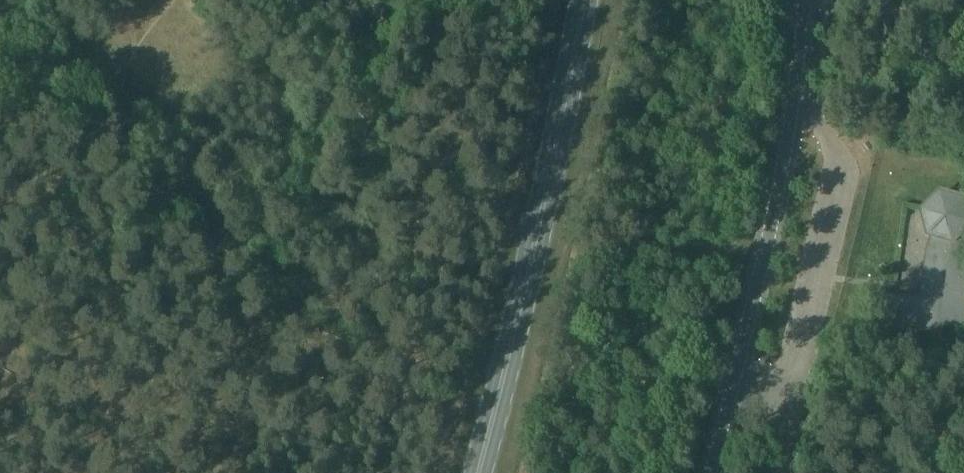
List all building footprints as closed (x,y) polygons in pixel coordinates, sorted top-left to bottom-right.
[(879,298),(879,330),(940,330),(940,327),(963,323),(963,199),(940,192),(923,209),(922,210),(921,210),(928,235),(932,237),(928,252),(924,281),(924,297),(894,298),(892,298),(879,298)]
